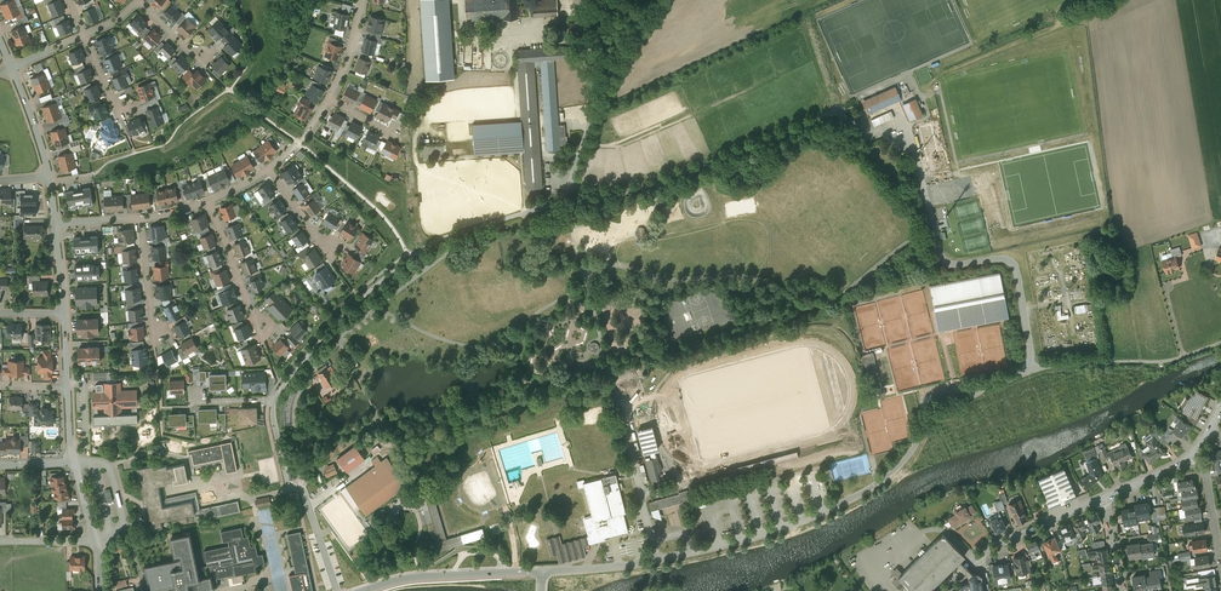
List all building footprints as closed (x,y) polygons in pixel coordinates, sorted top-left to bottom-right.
[(0,5),(1,8),(0,8),(2,12),(17,6),(14,0),(11,0),(0,5)] [(49,4),(54,15),(65,11),(60,0),(57,0),(56,1),(49,4)] [(157,8),(160,6),(165,0),(149,0),(157,8)] [(160,6),(164,9),(171,1),(170,0),(165,0),(160,6)] [(453,77),(448,0),(422,0),(427,79),(453,77)] [(467,21),(501,19),(500,0),(465,0),(467,21)] [(501,19),(518,18),(517,0),(500,0),(501,19)] [(534,17),(558,15),(557,0),(533,0),(534,17)] [(351,5),(343,3),(342,8),(347,9),(346,11),(350,11),(351,5)] [(17,6),(2,12),(3,16),(5,16),(6,19),(20,13),(17,6)] [(180,14),(172,6),(164,14),(172,23),(175,20),(180,15),(180,14)] [(92,8),(83,11),(88,23),(99,18),(95,8),(94,7),(92,8)] [(188,18),(196,25),(200,21),(189,11),(185,15),(188,18)] [(180,15),(175,20),(178,23),(185,15),(182,12),(180,14),(180,15)] [(349,14),(337,12),(337,16),(335,15),(334,22),(335,22),(334,26),(336,27),(345,29),(346,29),(349,14)] [(27,15),(17,20),(19,25),(29,20),(27,15)] [(64,15),(54,19),(57,25),(66,21),(64,15)] [(139,15),(131,23),(134,26),(138,30),(139,31),(145,26),(146,24),(146,22),(146,21),(139,15)] [(185,15),(178,23),(181,26),(188,18),(185,15)] [(384,19),(371,16),(368,29),(371,30),(379,32),(379,31),(380,27),(383,28),(384,23),(383,23),(384,19)] [(181,26),(178,28),(186,36),(195,28),(194,27),(196,25),(188,18),(181,26)] [(66,21),(57,25),(61,34),(73,29),(68,20),(66,21)] [(227,29),(219,20),(215,24),(213,24),(210,28),(209,29),(209,30),(217,39),(220,37),(227,29)] [(25,25),(11,31),(12,34),(11,35),(13,39),(28,32),(25,25)] [(145,26),(139,31),(138,30),(137,32),(141,36),(148,29),(145,26)] [(148,29),(141,36),(144,39),(151,31),(148,28),(148,29)] [(151,31),(144,39),(146,41),(147,40),(149,42),(150,41),(154,44),(155,42),(156,42),(159,40),(159,39),(162,36),(154,28),(151,31)] [(227,29),(220,37),(223,41),(231,33),(229,31),(227,29)] [(379,32),(371,30),(370,36),(380,38),(381,38),(382,32),(379,31),(379,32)] [(28,32),(13,39),(15,43),(16,42),(17,45),(31,39),(28,32)] [(231,33),(223,41),(227,44),(235,37),(231,33)] [(109,36),(97,42),(101,53),(112,48),(114,48),(112,45),(114,44),(110,37),(109,38),(109,36)] [(340,40),(329,36),(327,42),(330,43),(330,42),(338,45),(340,40)] [(380,38),(370,36),(369,39),(377,41),(376,42),(381,44),(383,38),(381,38),(380,38)] [(227,44),(224,47),(231,55),(242,45),(235,37),(227,44)] [(369,39),(365,38),(362,51),(374,54),(376,42),(377,41),(369,39)] [(176,50),(167,41),(165,44),(160,49),(160,50),(168,58),(176,50)] [(162,42),(154,49),(158,53),(160,50),(160,49),(165,44),(162,42)] [(338,45),(330,42),(330,43),(327,50),(326,49),(324,54),(326,54),(325,55),(337,59),(341,46),(338,45)] [(567,47),(517,50),(518,62),(534,61),(554,59),(567,58),(567,47)] [(81,49),(69,54),(73,63),(73,64),(82,60),(85,59),(81,49)] [(105,59),(104,59),(106,63),(105,63),(107,67),(109,71),(117,67),(122,65),(118,54),(114,55),(105,59)] [(190,63),(181,55),(177,59),(173,64),(182,72),(190,63)] [(175,57),(168,63),(172,66),(173,64),(177,59),(175,57)] [(222,57),(214,65),(216,67),(221,73),(222,73),(229,65),(222,57)] [(364,60),(359,58),(356,70),(363,72),(366,73),(370,62),(370,61),(364,60)] [(554,59),(541,60),(541,67),(547,151),(560,150),(559,145),(558,125),(554,59)] [(82,60),(73,64),(73,63),(72,64),(74,69),(74,68),(84,64),(82,60)] [(534,61),(518,62),(522,121),(524,151),(526,189),(542,188),(534,67),(534,61)] [(84,64),(74,68),(77,74),(78,73),(86,70),(84,64)] [(320,66),(318,67),(316,71),(317,72),(315,77),(327,82),(332,71),(331,71),(320,66)] [(118,71),(115,72),(117,76),(124,73),(126,76),(129,75),(126,67),(118,71)] [(221,73),(216,67),(212,71),(219,77),(222,74),(222,73),(221,73)] [(86,70),(78,73),(82,82),(93,77),(89,68),(86,70)] [(206,79),(197,70),(193,74),(189,69),(183,76),(191,84),(192,83),(198,88),(206,79)] [(39,75),(31,78),(33,82),(32,82),(33,86),(48,80),(45,72),(39,75)] [(117,76),(112,78),(117,88),(129,83),(126,76),(124,73),(117,76)] [(48,80),(33,86),(35,90),(36,89),(37,93),(51,87),(48,80)] [(322,85),(313,80),(310,85),(312,87),(313,85),(319,88),(322,85)] [(150,82),(138,87),(141,96),(143,95),(145,99),(154,96),(155,95),(150,82)] [(90,83),(81,86),(84,92),(86,91),(85,89),(92,86),(90,83)] [(92,86),(85,89),(86,91),(88,94),(87,95),(89,99),(90,99),(90,100),(101,95),(96,84),(92,86)] [(900,99),(903,104),(913,99),(906,84),(896,89),(900,99)] [(319,88),(313,85),(312,87),(309,91),(308,90),(306,94),(309,96),(317,101),(323,91),(319,88)] [(895,86),(862,101),(865,108),(867,113),(898,100),(900,99),(896,89),(895,86)] [(356,92),(348,87),(342,98),(353,103),(355,100),(356,97),(356,96),(357,94),(358,93),(356,92)] [(51,99),(52,104),(57,102),(63,100),(61,95),(51,99)] [(376,100),(366,95),(365,96),(362,102),(359,107),(370,112),(376,100)] [(311,101),(303,96),(298,104),(300,105),(302,102),(308,106),(311,101)] [(913,99),(903,104),(910,119),(923,114),(918,104),(921,103),(919,99),(917,100),(916,98),(913,99)] [(156,100),(150,102),(152,108),(158,106),(160,105),(158,99),(156,100)] [(99,100),(89,104),(91,109),(101,104),(99,100)] [(52,104),(43,107),(44,110),(43,111),(44,115),(60,109),(57,102),(52,104)] [(308,106),(302,102),(300,105),(295,113),(296,114),(296,115),(299,117),(300,117),(305,120),(312,108),(308,106)] [(101,104),(91,109),(93,113),(94,113),(96,118),(109,113),(104,103),(101,104)] [(400,111),(383,103),(379,111),(377,116),(380,118),(381,118),(383,119),(383,120),(384,119),(387,121),(391,115),(396,118),(400,111)] [(152,108),(147,110),(152,126),(158,124),(158,123),(158,122),(158,121),(163,120),(158,106),(152,108)] [(60,109),(44,115),(46,119),(47,118),(48,122),(58,118),(62,117),(62,116),(60,109)] [(344,118),(334,113),(328,125),(338,130),(339,126),(343,119),(344,118)] [(68,114),(62,116),(62,117),(58,118),(59,123),(70,120),(68,114)] [(111,117),(102,121),(105,128),(114,124),(111,117)] [(145,128),(140,117),(128,122),(129,124),(131,128),(132,129),(134,133),(135,133),(136,133),(140,132),(140,130),(145,128)] [(343,119),(339,126),(340,127),(344,129),(346,124),(348,121),(343,119)] [(522,121),(472,124),(474,155),(524,151),(522,121)] [(362,127),(352,122),(350,126),(349,128),(348,131),(346,133),(347,134),(356,139),(362,127)] [(114,124),(105,128),(100,130),(103,135),(101,139),(103,142),(107,144),(108,142),(111,141),(113,141),(114,140),(119,137),(118,133),(118,132),(117,129),(115,128),(114,124)] [(131,128),(129,124),(125,126),(129,135),(134,133),(132,129),(131,128)] [(565,124),(558,125),(559,145),(567,144),(567,136),(566,136),(565,124)] [(65,127),(51,131),(52,134),(51,135),(52,139),(68,135),(65,127)] [(379,136),(369,131),(363,142),(363,144),(366,146),(368,145),(373,147),(377,139),(379,136)] [(68,135),(52,139),(53,144),(55,143),(55,146),(68,143),(70,142),(68,135)] [(78,139),(70,142),(68,143),(70,147),(80,144),(78,139)] [(377,139),(373,147),(372,149),(376,151),(377,149),(381,141),(377,139)] [(268,140),(261,145),(270,156),(274,153),(277,150),(271,143),(268,140)] [(386,142),(382,140),(381,141),(377,149),(382,151),(386,142)] [(400,147),(387,140),(386,142),(382,151),(390,156),(391,154),(395,157),(400,147)] [(270,156),(261,145),(255,151),(254,151),(257,154),(262,161),(266,159),(269,156),(270,156)] [(71,152),(58,156),(59,159),(58,159),(59,164),(75,159),(73,152),(71,152)] [(247,156),(240,160),(247,171),(254,167),(250,159),(248,155),(247,156)] [(75,159),(59,164),(60,168),(62,168),(62,171),(77,167),(75,159)] [(240,160),(232,165),(239,176),(247,171),(240,160)] [(297,169),(294,165),(294,164),(282,172),(289,183),(293,180),(301,174),(298,170),(298,169),(297,169)] [(229,167),(225,169),(229,178),(233,175),(229,167)] [(225,169),(217,172),(222,185),(224,184),(226,183),(227,182),(230,181),(229,178),(225,169)] [(222,185),(217,172),(208,176),(213,185),(214,188),(217,187),(219,187),(221,186),(222,185)] [(301,174),(293,180),(295,183),(303,178),(301,174)] [(205,178),(204,178),(208,186),(208,187),(213,185),(208,176),(205,178)] [(200,179),(192,182),(196,195),(199,194),(198,193),(200,193),(205,192),(203,187),(201,179),(200,179)] [(184,185),(183,185),(186,193),(188,198),(192,196),(194,195),(194,196),(196,195),(192,182),(184,185)] [(268,183),(259,189),(265,198),(266,199),(272,195),(272,194),(275,192),(268,183)] [(302,183),(293,189),(300,199),(309,193),(302,183)] [(90,187),(83,189),(84,193),(75,195),(74,190),(67,191),(70,207),(77,206),(76,204),(81,204),(81,205),(93,203),(90,187)] [(175,187),(166,189),(169,202),(178,200),(177,193),(175,187)] [(166,189),(157,191),(159,198),(160,204),(169,202),(166,189)] [(0,190),(0,203),(10,203),(10,198),(10,190),(0,190)] [(20,194),(20,204),(36,204),(35,193),(25,193),(20,193),(20,194)] [(149,193),(140,194),(142,207),(151,206),(150,200),(149,193)] [(132,195),(132,202),(133,208),(142,207),(140,194),(132,195)] [(314,194),(308,198),(311,201),(313,200),(315,202),(319,200),(314,194)] [(272,195),(266,199),(265,198),(262,199),(266,204),(275,198),(272,195)] [(123,196),(111,196),(111,197),(106,197),(105,197),(105,202),(106,209),(106,210),(114,209),(114,210),(118,210),(118,209),(124,209),(123,202),(123,196)] [(280,199),(271,205),(271,206),(270,210),(275,211),(277,215),(282,211),(286,209),(280,199)] [(311,201),(305,206),(311,215),(312,214),(313,214),(316,212),(320,209),(315,202),(313,200),(311,201)] [(233,203),(220,208),(222,212),(221,213),(222,215),(223,215),(225,219),(236,215),(235,212),(237,211),(235,206),(234,206),(233,203)] [(20,215),(23,215),(36,215),(36,204),(20,204),(20,215)] [(282,211),(277,215),(274,217),(277,220),(280,218),(285,214),(282,211)] [(285,214),(280,218),(282,221),(290,215),(287,212),(285,214)] [(339,218),(329,212),(323,222),(333,228),(334,227),(340,219),(339,218)] [(205,214),(192,219),(196,229),(198,228),(207,225),(208,224),(205,214)] [(282,221),(281,221),(285,226),(286,226),(289,230),(288,231),(297,225),(291,215),(290,215),(282,221)] [(340,219),(334,227),(338,230),(343,221),(340,218),(339,218),(340,219)] [(23,219),(15,219),(15,227),(21,227),(23,225),(23,219)] [(338,230),(337,230),(340,232),(346,223),(343,221),(338,230)] [(340,232),(340,233),(350,239),(358,227),(348,221),(346,223),(340,232)] [(233,225),(228,227),(232,237),(242,233),(240,228),(242,227),(240,222),(239,222),(233,225)] [(34,225),(32,225),(31,226),(24,226),(24,231),(25,231),(25,237),(36,237),(37,238),(40,238),(41,237),(41,226),(34,226),(34,225)] [(207,225),(198,228),(200,233),(209,229),(207,225)] [(163,226),(150,227),(151,238),(153,238),(162,237),(165,237),(164,235),(165,234),(165,231),(164,230),(163,226)] [(645,234),(645,231),(643,228),(640,228),(637,228),(635,231),(636,235),(637,237),(639,238),(642,237),(644,237),(645,234)] [(133,229),(119,230),(120,237),(118,238),(119,241),(120,242),(127,242),(135,241),(133,229)] [(302,230),(293,237),(299,245),(299,246),(306,240),(308,239),(302,230)] [(202,237),(201,237),(201,238),(201,239),(202,243),(203,243),(205,248),(215,244),(213,238),(214,238),(212,233),(211,233),(202,237)] [(363,233),(355,245),(358,247),(365,252),(366,252),(367,249),(368,250),(370,246),(369,245),(373,239),(373,240),(373,239),(363,233)] [(1197,233),(1189,235),(1193,248),(1201,246),(1197,233)] [(91,241),(81,242),(81,237),(74,237),(75,253),(82,253),(82,251),(86,251),(86,253),(92,252),(99,252),(98,236),(91,236),(91,241)] [(240,242),(234,244),(239,255),(244,253),(250,251),(246,240),(245,240),(240,242)] [(299,245),(295,248),(298,252),(299,252),(307,246),(309,244),(306,240),(299,246),(299,245)] [(156,246),(152,247),(154,258),(166,257),(165,246),(165,245),(156,246)] [(307,246),(299,252),(303,257),(311,252),(310,251),(307,246)] [(1180,246),(1170,249),(1173,257),(1176,256),(1176,257),(1182,255),(1180,246)] [(365,252),(358,247),(355,252),(364,258),(367,253),(366,252),(365,252)] [(311,252),(303,257),(305,261),(306,261),(310,267),(321,259),(314,248),(310,251),(311,252)] [(132,249),(123,250),(125,261),(137,260),(135,249),(132,249)] [(219,250),(208,254),(212,266),(221,262),(223,261),(219,250)] [(364,258),(355,252),(352,256),(360,261),(360,262),(361,262),(364,258)] [(352,256),(349,254),(342,265),(353,272),(360,262),(360,261),(352,256)] [(1173,257),(1163,260),(1166,273),(1175,270),(1174,269),(1179,268),(1176,257),(1176,256),(1173,257)] [(247,260),(241,262),(246,273),(251,271),(257,269),(253,258),(252,258),(247,260)] [(323,262),(314,268),(315,269),(315,268),(317,271),(316,271),(316,273),(326,266),(323,262)] [(95,264),(75,265),(76,278),(78,278),(83,277),(83,280),(93,280),(93,277),(98,277),(100,277),(100,265),(95,265),(95,264)] [(159,266),(154,266),(156,278),(163,277),(164,278),(165,277),(169,276),(168,265),(159,266)] [(326,266),(316,273),(315,276),(318,280),(316,281),(319,285),(326,286),(335,279),(331,273),(328,270),(329,270),(326,266)] [(134,268),(125,269),(125,270),(125,275),(127,275),(128,281),(139,279),(137,268),(134,268)] [(222,270),(213,274),(214,274),(217,284),(218,284),(222,283),(230,279),(226,269),(222,270)] [(253,275),(251,275),(252,280),(261,276),(260,272),(253,275)] [(1000,272),(929,286),(938,331),(1009,318),(1000,272)] [(252,280),(249,281),(252,290),(255,289),(257,289),(261,288),(262,286),(264,285),(265,283),(264,280),(263,280),(261,276),(252,280)] [(39,281),(33,282),(33,283),(33,294),(39,294),(40,294),(46,294),(47,294),(48,294),(48,282),(42,282),(41,281),(39,281)] [(160,285),(158,285),(157,287),(158,297),(172,295),(171,284),(160,285)] [(97,287),(76,288),(77,304),(81,304),(81,306),(93,306),(93,303),(98,303),(97,287)] [(227,290),(219,293),(223,303),(237,298),(233,287),(227,290)] [(133,288),(126,289),(127,300),(141,299),(140,288),(133,288)] [(286,301),(281,301),(281,298),(274,291),(265,299),(271,305),(269,306),(269,308),(271,309),(272,309),(272,311),(273,312),(273,313),(275,313),(279,318),(283,314),(283,313),(287,313),(292,309),(288,306),(286,305),(286,301)] [(165,307),(164,307),(166,310),(164,311),(166,315),(168,314),(171,319),(180,314),(177,309),(178,308),(176,304),(175,305),(174,303),(174,302),(171,304),(165,307)] [(1092,302),(1076,305),(1077,313),(1093,310),(1092,302)] [(228,309),(227,310),(229,315),(230,316),(232,320),(236,319),(244,316),(240,304),(239,305),(228,309)] [(1070,318),(1070,313),(1062,314),(1061,305),(1057,305),(1058,319),(1070,318)] [(138,308),(130,309),(130,310),(131,319),(143,318),(142,308),(138,308)] [(185,315),(176,321),(178,324),(185,320),(186,322),(188,321),(185,315)] [(90,318),(86,318),(85,319),(78,319),(78,324),(78,328),(78,333),(82,333),(83,334),(83,335),(84,335),(84,334),(93,334),(93,335),(94,335),(94,333),(95,332),(99,332),(99,327),(99,323),(98,323),(98,318),(91,318),(90,318)] [(178,324),(174,326),(180,336),(191,331),(190,330),(191,329),(190,326),(188,326),(186,322),(185,320),(178,324)] [(242,320),(232,324),(234,329),(236,329),(235,328),(244,325),(242,320)] [(303,326),(298,322),(290,330),(293,333),(299,339),(299,338),(304,334),(303,334),(306,330),(306,329),(304,326),(303,326)] [(16,324),(16,325),(7,324),(7,337),(21,337),(22,337),(22,332),(22,324),(16,324)] [(49,325),(37,324),(37,338),(42,338),(42,339),(48,340),(48,336),(50,336),(51,326),(49,326),(49,325)] [(244,325),(235,328),(236,329),(239,338),(251,334),(247,324),(244,325)] [(142,326),(131,327),(131,330),(129,330),(129,336),(132,336),(132,339),(144,337),(145,337),(144,333),(144,330),(144,326),(142,326)] [(293,333),(287,339),(287,340),(290,342),(293,346),(300,339),(299,338),(299,339),(293,333)] [(192,338),(182,344),(183,347),(187,353),(197,348),(192,338)] [(247,339),(239,342),(241,349),(249,346),(247,339)] [(284,342),(281,339),(278,341),(277,340),(275,342),(276,343),(273,346),(280,354),(288,346),(287,345),(284,342)] [(144,341),(133,342),(133,346),(131,346),(132,350),(144,348),(144,341)] [(596,342),(593,342),(590,344),(589,347),(590,350),(592,352),(595,352),(598,350),(599,347),(598,344),(596,342)] [(249,346),(241,349),(244,356),(258,350),(255,344),(249,346)] [(99,347),(79,348),(79,362),(100,361),(99,347)] [(187,353),(183,347),(177,350),(179,353),(183,359),(189,356),(187,353)] [(144,348),(132,350),(132,355),(131,356),(131,359),(130,359),(131,363),(133,363),(133,364),(148,362),(146,348),(144,348)] [(172,349),(162,354),(168,366),(168,365),(178,360),(176,355),(172,349)] [(258,350),(244,356),(247,363),(260,357),(258,350)] [(871,353),(860,356),(864,368),(867,367),(871,383),(879,382),(877,374),(876,374),(871,353)] [(44,357),(39,357),(39,365),(53,364),(52,356),(51,356),(44,357)] [(23,360),(16,360),(16,374),(24,374),(23,367),(23,360)] [(53,364),(39,365),(39,372),(45,372),(52,372),(53,372),(53,364)] [(318,374),(328,367),(326,365),(316,371),(317,372),(318,374)] [(328,367),(318,374),(327,387),(337,380),(332,373),(334,372),(330,366),(328,367)] [(271,368),(265,368),(265,372),(265,378),(275,377),(271,368)] [(107,372),(93,372),(94,380),(108,379),(107,372)] [(256,389),(255,372),(243,373),(244,386),(252,386),(252,389),(256,389)] [(255,372),(256,389),(259,389),(259,386),(266,385),(265,378),(265,372),(255,372)] [(226,373),(210,374),(210,386),(211,386),(216,386),(216,387),(221,387),(221,386),(226,386),(226,373)] [(183,380),(171,380),(171,389),(171,392),(176,391),(184,391),(183,380)] [(137,390),(121,390),(120,382),(104,383),(96,384),(96,385),(95,385),(95,388),(96,388),(97,391),(93,391),(93,408),(98,408),(105,407),(105,414),(122,414),(121,407),(132,406),(138,406),(137,390)] [(280,404),(280,425),(285,424),(284,409),(285,409),(286,405),(285,404),(293,389),(289,387),(280,404)] [(296,391),(293,389),(285,404),(286,405),(285,409),(284,409),(285,424),(291,423),(292,405),(296,391)] [(1207,397),(1197,392),(1194,396),(1192,395),(1190,400),(1186,407),(1184,412),(1189,415),(1196,418),(1197,416),(1207,397)] [(22,397),(9,397),(9,408),(22,408),(22,403),(22,397)] [(38,403),(29,403),(29,410),(29,414),(35,414),(35,410),(37,410),(38,403)] [(98,408),(93,408),(94,424),(138,422),(138,406),(132,406),(132,413),(122,414),(105,414),(99,415),(98,408)] [(256,407),(240,408),(241,421),(246,421),(246,422),(251,422),(251,421),(257,421),(257,420),(256,414),(256,407)] [(46,409),(43,409),(41,411),(37,410),(35,410),(35,414),(35,423),(41,423),(41,424),(43,426),(46,426),(47,424),(53,424),(53,411),(47,411),(46,409)] [(216,409),(199,409),(199,420),(216,419),(217,419),(216,413),(216,409)] [(181,410),(179,410),(179,413),(170,413),(170,418),(170,423),(174,422),(186,422),(186,414),(186,412),(181,413),(181,410)] [(225,412),(218,413),(218,412),(216,413),(217,419),(216,419),(216,424),(226,423),(225,412)] [(194,414),(186,414),(186,422),(186,425),(194,425),(194,414)] [(1197,416),(1196,418),(1189,415),(1187,419),(1196,425),(1200,418),(1197,416)] [(1182,420),(1179,424),(1177,423),(1173,430),(1177,433),(1182,437),(1183,436),(1182,436),(1185,432),(1187,433),(1192,426),(1179,418),(1182,420)] [(651,426),(638,429),(646,459),(656,457),(657,456),(655,450),(658,449),(651,426)] [(1169,427),(1165,432),(1173,438),(1177,433),(1173,430),(1169,427)] [(1155,430),(1150,433),(1153,437),(1154,437),(1156,440),(1160,437),(1159,436),(1160,435),(1155,430)] [(1162,435),(1168,443),(1173,438),(1165,432),(1164,431),(1161,433),(1162,435)] [(29,435),(20,435),(20,439),(21,439),(21,446),(28,446),(29,441),(29,435)] [(1160,437),(1156,440),(1158,443),(1159,443),(1162,447),(1168,443),(1162,435),(1160,437)] [(15,437),(13,437),(11,438),(11,439),(6,439),(6,452),(20,452),(21,446),(21,439),(20,439),(16,439),(16,438),(15,437)] [(1152,448),(1158,457),(1165,451),(1165,452),(1162,447),(1159,443),(1158,443),(1156,440),(1154,437),(1153,437),(1148,441),(1147,442),(1152,448)] [(221,444),(188,450),(189,455),(191,454),(193,465),(224,458),(227,473),(238,470),(234,451),(231,441),(221,443),(221,444)] [(355,445),(337,458),(347,471),(365,458),(357,447),(355,445)] [(1128,445),(1120,448),(1121,450),(1111,454),(1113,460),(1114,459),(1115,463),(1116,463),(1118,469),(1124,468),(1122,461),(1124,460),(1132,456),(1128,445)] [(1096,450),(1094,447),(1083,452),(1087,461),(1093,459),(1091,452),(1096,450)] [(1104,447),(1101,448),(1101,449),(1100,449),(1099,449),(1101,452),(1104,459),(1109,457),(1104,447)] [(1158,457),(1152,448),(1145,453),(1144,454),(1144,453),(1143,454),(1145,456),(1150,463),(1158,457)] [(1096,450),(1091,452),(1093,459),(1096,458),(1099,457),(1097,454),(1096,450)] [(372,461),(375,465),(381,461),(378,456),(372,461)] [(375,465),(346,487),(358,504),(366,514),(407,484),(387,457),(381,461),(375,465)] [(656,457),(646,459),(652,480),(658,478),(657,473),(659,472),(661,469),(659,464),(658,464),(656,457)] [(1087,461),(1083,463),(1087,461),(1090,469),(1091,468),(1092,473),(1086,477),(1086,478),(1088,480),(1083,484),(1080,480),(1080,481),(1086,489),(1086,488),(1097,479),(1098,479),(1103,475),(1101,471),(1096,458),(1093,459),(1087,461)] [(161,500),(161,498),(158,485),(167,483),(166,481),(173,479),(174,483),(188,481),(187,477),(185,464),(167,467),(166,465),(158,467),(157,464),(137,468),(141,484),(141,485),(141,487),(142,488),(141,489),(142,491),(142,492),(143,493),(142,494),(143,495),(143,496),(144,497),(143,498),(143,500),(144,500),(144,501),(150,500),(150,502),(150,504),(149,504),(148,505),(152,527),(161,525),(161,520),(200,512),(196,494),(166,500),(166,499),(161,500)] [(334,466),(327,469),(328,472),(325,473),(327,477),(337,472),(334,466)] [(1077,497),(1064,467),(1040,478),(1049,499),(1047,500),(1051,508),(1077,497)] [(601,478),(603,485),(618,481),(616,474),(601,478)] [(601,478),(585,482),(583,483),(584,487),(592,516),(584,518),(589,536),(590,541),(591,541),(595,540),(596,542),(598,542),(600,541),(599,539),(628,532),(623,514),(626,513),(621,495),(618,481),(603,485),(601,478)] [(1193,478),(1183,480),(1183,481),(1178,482),(1179,490),(1192,488),(1194,488),(1195,488),(1193,478)] [(353,508),(358,504),(346,487),(341,491),(353,508)] [(1192,488),(1182,490),(1183,499),(1197,497),(1199,496),(1197,487),(1195,488),(1194,488),(1192,488)] [(113,500),(110,488),(105,489),(108,501),(113,500)] [(428,489),(419,492),(420,495),(418,496),(421,508),(423,507),(433,504),(428,489)] [(655,500),(657,509),(660,508),(693,499),(690,489),(679,492),(679,494),(680,496),(659,501),(659,499),(655,500)] [(352,508),(353,508),(341,491),(340,491),(352,508)] [(1183,499),(1181,500),(1183,509),(1185,508),(1199,506),(1197,497),(1183,499)] [(1002,499),(995,502),(998,511),(1005,509),(1003,503),(1002,499)] [(118,516),(115,500),(109,501),(111,517),(118,516)] [(657,509),(655,500),(648,502),(651,511),(652,510),(657,509)] [(1047,500),(1041,502),(1044,511),(1051,508),(1047,500)] [(238,501),(222,504),(224,514),(240,511),(238,501)] [(1020,502),(1009,506),(1016,523),(1026,519),(1021,507),(1022,507),(1020,502)] [(1135,508),(1122,510),(1125,524),(1126,528),(1133,527),(1132,523),(1138,522),(1137,519),(1150,516),(1148,503),(1134,505),(1135,508)] [(222,504),(205,508),(207,517),(224,514),(222,504)] [(60,513),(63,513),(63,508),(67,508),(67,505),(58,505),(58,513),(60,513)] [(967,508),(965,505),(954,512),(956,514),(949,518),(950,519),(953,525),(960,521),(961,522),(971,516),(971,515),(975,512),(971,505),(967,508)] [(1199,506),(1185,508),(1187,517),(1188,517),(1188,518),(1200,515),(1202,515),(1200,506),(1199,506)] [(67,508),(63,508),(63,513),(60,513),(60,518),(73,518),(73,513),(75,513),(75,508),(67,508)] [(443,538),(434,508),(424,510),(433,541),(443,538)] [(660,508),(657,509),(652,510),(654,516),(663,519),(660,508)] [(1098,511),(1087,516),(1088,518),(1091,525),(1094,533),(1099,530),(1096,523),(1102,521),(1098,511)] [(1001,517),(997,519),(996,517),(990,520),(995,532),(1006,528),(1001,517)] [(73,518),(60,518),(60,523),(63,523),(63,528),(75,528),(75,523),(73,523),(73,518)] [(1083,518),(1073,522),(1078,533),(1080,538),(1081,538),(1086,536),(1083,529),(1087,527),(1084,519),(1083,518)] [(948,528),(953,525),(950,519),(941,524),(948,528)] [(1195,524),(1184,526),(1184,527),(1183,528),(1183,533),(1185,534),(1185,535),(1189,534),(1190,535),(1196,534),(1196,533),(1205,532),(1203,522),(1202,522),(1195,524)] [(1070,524),(1058,529),(1063,540),(1060,541),(1063,547),(1064,549),(1073,544),(1070,537),(1075,535),(1070,524)] [(174,548),(175,555),(181,553),(182,558),(145,566),(146,572),(147,574),(150,590),(159,588),(170,585),(171,590),(201,590),(213,588),(210,577),(233,572),(231,563),(213,567),(213,564),(232,560),(235,572),(240,571),(240,574),(243,574),(256,571),(255,566),(265,564),(262,554),(258,555),(255,545),(250,546),(248,536),(243,537),(241,527),(221,531),(223,541),(228,540),(229,545),(204,550),(207,565),(196,568),(189,533),(172,537),(174,548)] [(482,528),(461,534),(464,542),(485,536),(482,528)] [(301,531),(298,531),(287,534),(294,567),(295,573),(289,575),(292,590),(313,590),(301,531)] [(452,537),(455,545),(464,542),(461,534),(452,537)] [(892,581),(900,589),(905,584),(911,590),(929,590),(956,564),(960,561),(965,556),(943,534),(933,543),(902,573),(896,567),(891,572),(896,577),(892,581)] [(582,543),(559,549),(555,537),(546,539),(550,555),(557,554),(559,563),(586,556),(583,545),(591,542),(591,541),(590,541),(589,536),(581,538),(582,543)] [(434,542),(432,543),(435,551),(455,545),(452,537),(444,539),(434,542)] [(1055,537),(1044,542),(1049,553),(1052,560),(1058,558),(1055,551),(1060,549),(1060,548),(1057,542),(1055,537)] [(1036,538),(1026,543),(1030,552),(1031,555),(1035,554),(1036,556),(1038,555),(1037,555),(1042,553),(1041,551),(1040,547),(1038,543),(1036,538)] [(1206,539),(1193,541),(1194,544),(1189,545),(1190,551),(1194,550),(1195,552),(1208,549),(1206,539)] [(464,542),(455,545),(456,548),(434,563),(435,565),(449,557),(454,553),(458,552),(461,551),(465,550),(469,549),(473,549),(477,549),(493,549),(493,546),(465,545),(464,542)] [(1140,543),(1127,545),(1129,558),(1134,557),(1134,556),(1142,554),(1141,545),(1140,543)] [(1153,543),(1141,545),(1142,554),(1143,557),(1155,555),(1153,543)] [(1107,549),(1088,552),(1089,557),(1097,556),(1098,558),(1099,561),(1109,560),(1107,549)] [(1023,555),(1013,558),(1017,571),(1017,570),(1026,568),(1026,569),(1027,569),(1025,561),(1023,555)] [(85,556),(71,556),(71,561),(71,569),(85,569),(85,556)] [(1209,556),(1195,558),(1197,568),(1210,566),(1209,556)] [(959,568),(969,577),(972,574),(963,564),(962,563),(960,561),(956,564),(958,567),(959,568)] [(1109,563),(1099,565),(1093,565),(1094,571),(1100,570),(1101,576),(1111,574),(1109,563)] [(993,566),(993,571),(995,582),(998,582),(998,584),(1007,583),(1007,580),(1010,580),(1008,569),(1007,564),(993,566)] [(1198,571),(1199,578),(1215,575),(1213,569),(1198,571)] [(1156,571),(1150,571),(1151,576),(1146,577),(1147,587),(1148,589),(1162,587),(1160,576),(1161,575),(1161,576),(1162,576),(1161,571),(1161,570),(1156,571)] [(1198,571),(1182,574),(1183,581),(1187,580),(1199,578),(1198,571)] [(958,588),(957,588),(960,590),(983,590),(981,576),(977,573),(972,574),(969,577),(969,583),(965,584),(961,585),(958,588)] [(1098,576),(1096,576),(1096,579),(1097,583),(1102,582),(1103,584),(1112,583),(1111,574),(1101,576),(1098,576)] [(1145,575),(1133,577),(1135,589),(1135,588),(1140,587),(1140,588),(1147,587),(1146,577),(1145,575)] [(1199,578),(1187,580),(1188,586),(1205,584),(1206,587),(1216,585),(1215,575),(1199,578)] [(117,587),(117,589),(129,586),(128,584),(127,580),(116,582),(117,587)] [(1188,586),(1187,580),(1183,581),(1184,589),(1194,587),(1194,589),(1206,587),(1205,584),(1188,586)] [(1103,584),(1104,590),(1114,590),(1112,583),(1103,584)]
